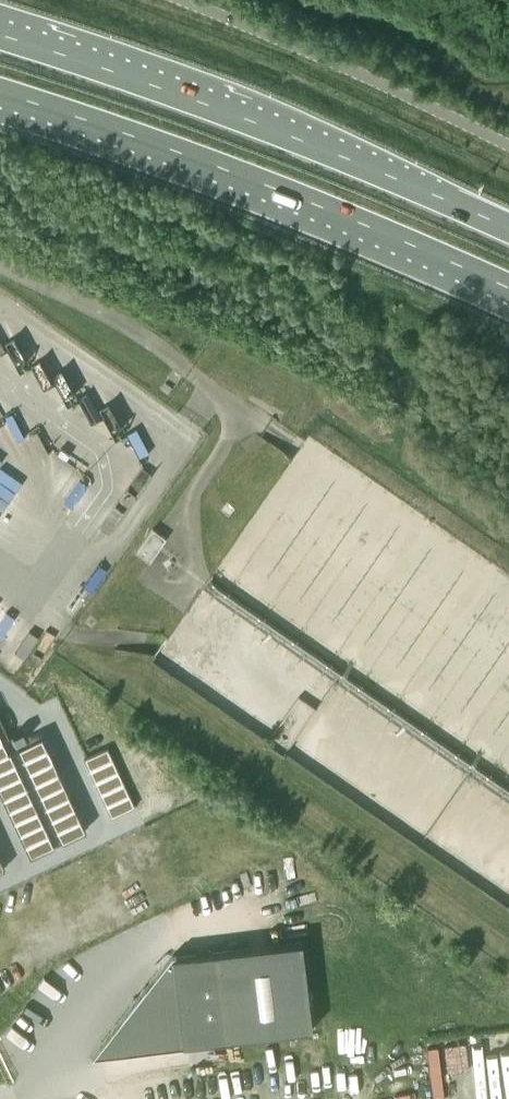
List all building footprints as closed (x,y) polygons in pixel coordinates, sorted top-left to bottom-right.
[(135,553),(149,562),(166,539),(152,529),(135,553)] [(0,707),(0,767),(45,859),(100,833),(54,739),(27,752),(4,705),(0,707)] [(121,751),(97,762),(126,821),(149,810),(121,751)] [(19,871),(0,832),(0,880),(19,871)] [(313,1030),(302,943),(177,958),(177,956),(172,956),(93,1058),(187,1047),(187,1045),(313,1030)]
